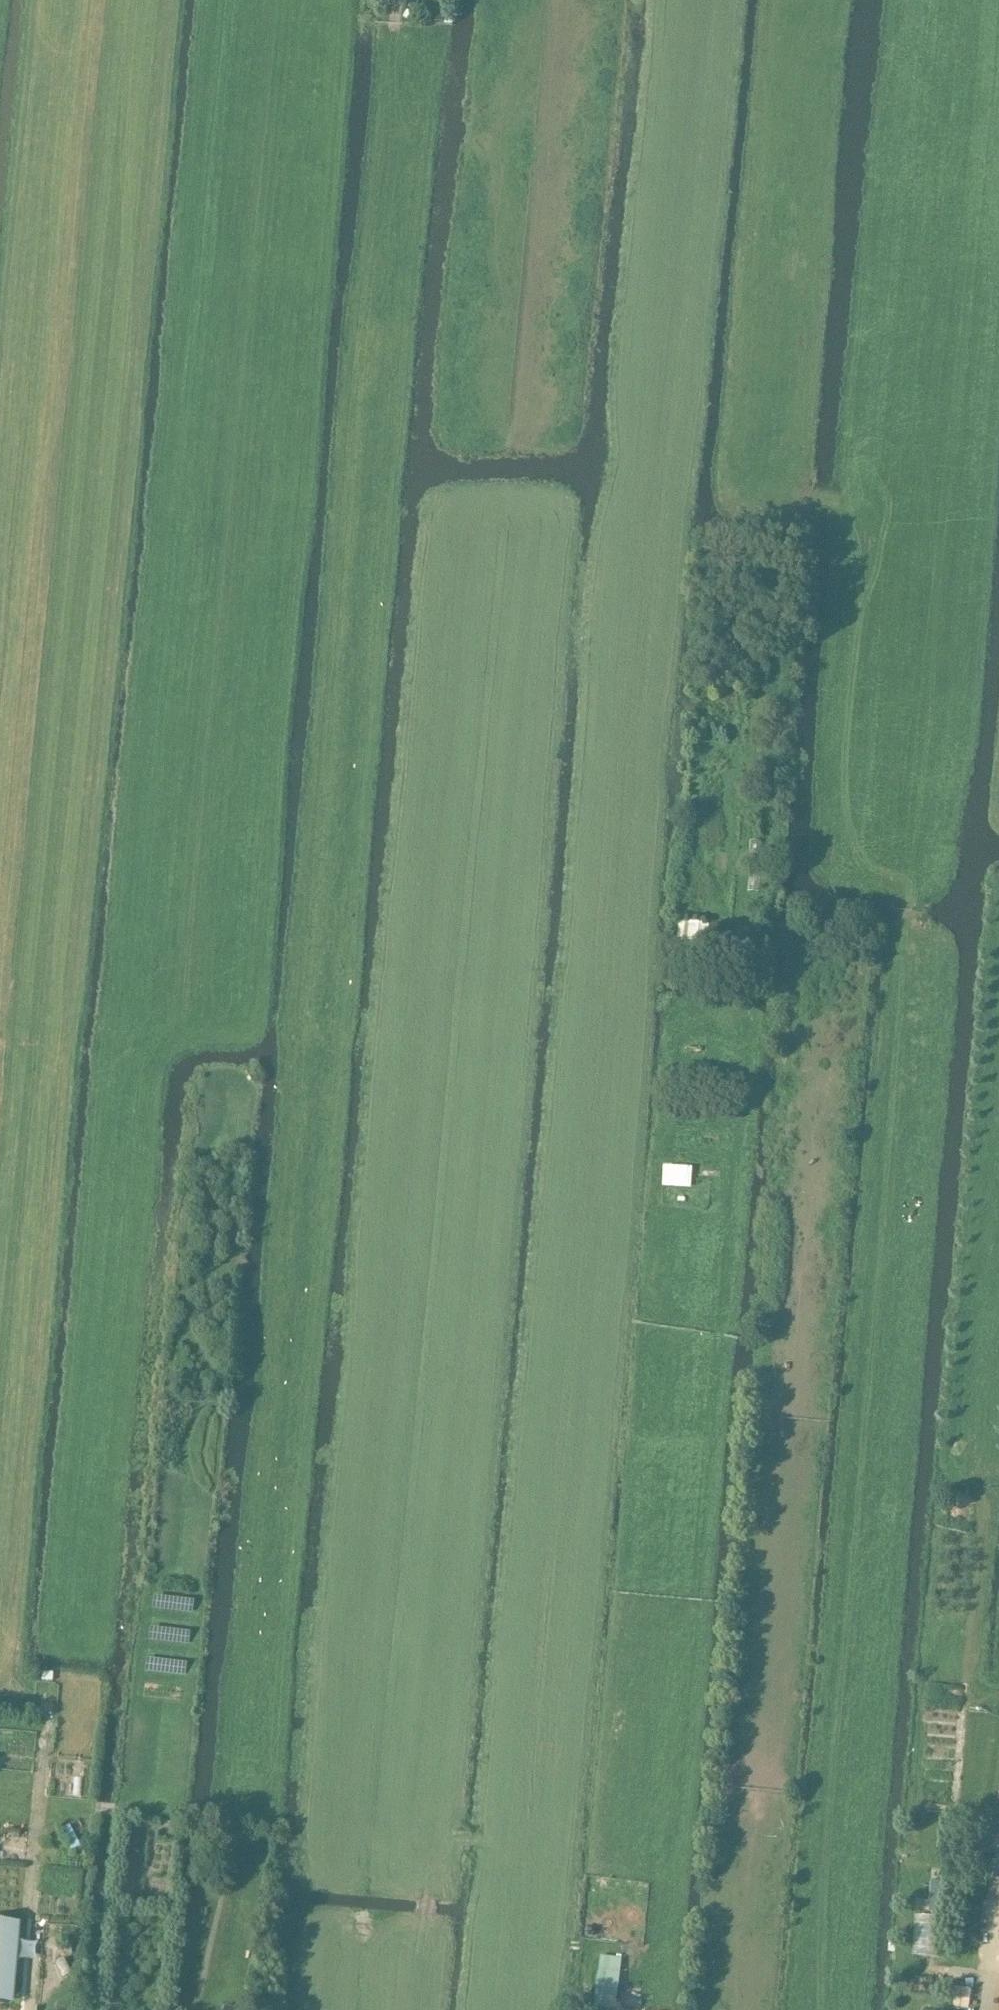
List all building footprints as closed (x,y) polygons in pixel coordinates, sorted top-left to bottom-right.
[(7,2003),(14,1924),(0,1923),(0,2002),(7,2003)] [(596,1984),(619,1988),(622,1972),(598,1968),(596,1984)] [(596,1990),(594,2006),(618,2009),(620,1993),(596,1990)]
